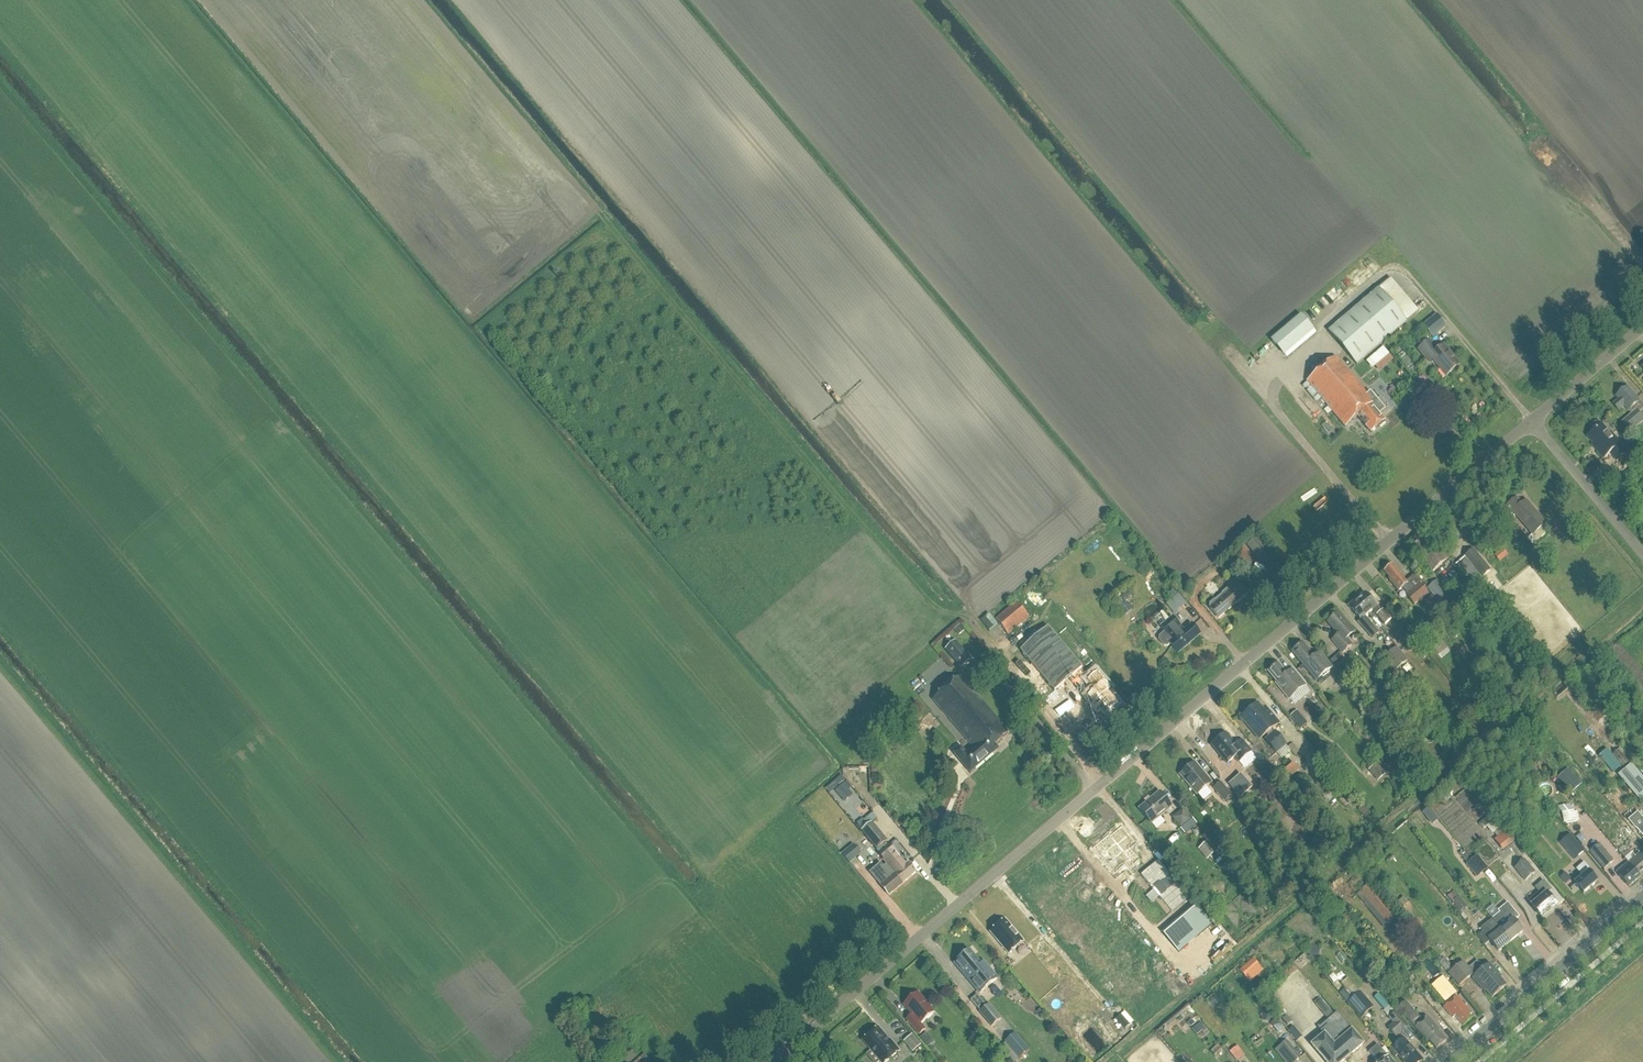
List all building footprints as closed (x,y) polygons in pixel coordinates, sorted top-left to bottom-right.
[(1528,140),(1525,143),(1533,153),(1537,149),(1528,140)] [(1328,332),(1357,366),(1407,323),(1419,313),(1391,281),(1390,280),(1378,290),(1328,332)] [(1431,337),(1445,326),(1437,315),(1423,326),(1431,337)] [(1272,341),(1284,355),(1313,331),(1300,317),(1272,341)] [(1437,352),(1429,342),(1418,350),(1427,361),(1431,358),(1446,377),(1459,366),(1444,347),(1437,352)] [(1387,346),(1371,359),(1380,371),(1396,358),(1387,346)] [(1307,382),(1345,428),(1357,417),(1371,433),(1378,427),(1379,429),(1385,424),(1384,422),(1385,422),(1377,412),(1378,411),(1372,405),(1374,403),(1335,358),(1307,382)] [(1619,401),(1614,405),(1620,412),(1625,407),(1629,412),(1632,415),(1623,423),(1631,432),(1642,422),(1642,418),(1634,408),(1641,402),(1628,388),(1617,398),(1619,401)] [(1610,454),(1617,462),(1628,453),(1612,433),(1610,435),(1603,426),(1588,438),(1599,451),(1598,452),(1604,459),(1610,454)] [(1514,513),(1533,536),(1546,525),(1526,502),(1522,505),(1517,499),(1506,508),(1512,515),(1514,513)] [(1247,544),(1263,564),(1275,554),(1259,534),(1247,544)] [(1411,549),(1432,574),(1449,559),(1440,549),(1434,555),(1421,540),(1411,549)] [(1489,571),(1472,549),(1462,557),(1463,557),(1453,565),(1461,575),(1471,567),(1480,578),(1489,571)] [(1503,549),(1495,556),(1500,563),(1508,556),(1503,549)] [(1407,597),(1415,606),(1428,594),(1421,585),(1416,589),(1410,582),(1408,584),(1392,565),(1384,572),(1390,580),(1389,580),(1399,592),(1403,589),(1409,595),(1407,597)] [(1426,586),(1438,600),(1448,591),(1436,577),(1426,586)] [(1210,609),(1218,619),(1246,596),(1237,586),(1236,585),(1235,585),(1229,590),(1228,590),(1222,594),(1222,596),(1216,601),(1214,601),(1211,604),(1210,609)] [(1175,597),(1166,604),(1172,612),(1181,604),(1180,602),(1184,598),(1174,586),(1169,590),(1175,597)] [(1357,600),(1369,615),(1373,611),(1385,625),(1392,619),(1384,610),(1381,612),(1365,593),(1357,600)] [(1122,605),(1125,603),(1126,601),(1126,598),(1123,595),(1118,599),(1122,605)] [(1359,623),(1372,639),(1379,633),(1366,617),(1369,615),(1357,600),(1349,607),(1361,621),(1359,623)] [(995,621),(1008,636),(1029,618),(1016,603),(995,621)] [(1132,611),(1125,603),(1122,605),(1118,609),(1124,617),(1132,611)] [(1162,625),(1173,617),(1168,610),(1157,618),(1162,625)] [(1338,614),(1328,623),(1338,636),(1332,641),(1343,654),(1352,646),(1347,640),(1354,633),(1338,614)] [(1178,654),(1200,635),(1192,625),(1183,633),(1179,628),(1180,626),(1173,618),(1161,628),(1165,633),(1160,638),(1159,641),(1164,647),(1167,647),(1170,645),(1178,654)] [(1082,668),(1048,628),(1020,651),(1054,692),(1082,668)] [(946,650),(961,669),(971,661),(955,642),(946,650)] [(1292,652),(1317,682),(1332,669),(1320,654),(1315,658),(1302,644),(1292,652)] [(1407,660),(1396,646),(1383,657),(1394,671),(1407,660)] [(1277,684),(1276,685),(1289,700),(1306,686),(1293,670),(1287,675),(1278,664),(1268,673),(1277,684)] [(1119,704),(1109,692),(1112,689),(1097,671),(1087,680),(1095,689),(1087,696),(1093,703),(1089,706),(1090,707),(1096,714),(1096,715),(1097,716),(1101,713),(1104,717),(1119,704)] [(970,765),(974,770),(993,754),(991,752),(997,748),(995,745),(1009,734),(960,676),(932,700),(975,751),(968,757),(961,748),(953,754),(966,769),(970,765)] [(1267,708),(1263,711),(1258,704),(1241,718),(1260,740),(1266,735),(1269,738),(1265,741),(1276,754),(1286,746),(1275,733),(1274,733),(1272,730),(1280,723),(1267,708)] [(1303,718),(1296,724),(1301,731),(1308,725),(1303,718)] [(1251,753),(1241,742),(1236,746),(1226,735),(1212,746),(1227,765),(1235,758),(1239,763),(1251,753)] [(1180,776),(1197,796),(1211,783),(1194,763),(1180,776)] [(1619,775),(1626,783),(1642,801),(1642,800),(1642,779),(1631,764),(1619,775)] [(1557,779),(1570,794),(1581,785),(1568,770),(1557,779)] [(1213,787),(1222,799),(1229,793),(1220,782),(1213,787)] [(845,784),(835,792),(845,802),(852,796),(848,791),(850,789),(845,784)] [(1140,810),(1152,825),(1172,808),(1160,793),(1140,810)] [(1574,811),(1569,805),(1556,808),(1563,823),(1578,820),(1577,812),(1574,813),(1574,811)] [(1192,818),(1183,807),(1172,816),(1180,827),(1192,818)] [(1429,809),(1423,814),(1430,822),(1436,817),(1429,809)] [(1495,833),(1504,824),(1497,817),(1488,826),(1495,833)] [(1478,825),(1483,830),(1489,825),(1485,820),(1478,825)] [(872,823),(862,832),(877,850),(887,842),(872,823)] [(1110,836),(1109,836),(1129,859),(1135,854),(1130,847),(1135,842),(1121,826),(1110,836)] [(1517,843),(1517,831),(1499,832),(1499,843),(1517,843)] [(1108,834),(1091,848),(1113,873),(1129,859),(1109,836),(1110,836),(1108,834)] [(1569,834),(1558,843),(1573,861),(1585,851),(1569,834)] [(1626,845),(1627,840),(1618,837),(1617,842),(1626,845)] [(1197,850),(1206,861),(1216,852),(1207,841),(1197,850)] [(1588,853),(1603,870),(1613,861),(1599,844),(1588,853)] [(887,866),(903,885),(917,873),(908,863),(906,866),(896,854),(896,853),(890,846),(878,855),(887,866)] [(1640,878),(1642,875),(1642,859),(1640,854),(1628,864),(1640,878)] [(878,866),(870,856),(857,866),(865,876),(878,866)] [(1484,868),(1477,858),(1462,869),(1470,879),(1484,868)] [(1158,862),(1141,876),(1172,913),(1189,899),(1158,862)] [(1514,870),(1524,883),(1534,875),(1524,862),(1514,870)] [(1575,884),(1583,894),(1590,889),(1589,888),(1597,882),(1589,873),(1591,872),(1584,864),(1577,870),(1583,877),(1575,884)] [(1617,873),(1629,888),(1640,878),(1628,864),(1617,873)] [(880,887),(889,897),(903,885),(887,866),(877,874),(885,883),(880,887)] [(1556,906),(1547,895),(1552,891),(1544,881),(1535,889),(1543,898),(1532,907),(1542,918),(1556,906)] [(1359,892),(1387,927),(1397,919),(1369,884),(1359,892)] [(1461,896),(1458,898),(1454,892),(1446,898),(1458,915),(1467,908),(1463,903),(1465,902),(1461,896)] [(1492,920),(1511,942),(1523,933),(1514,922),(1519,918),(1508,904),(1499,912),(1500,913),(1492,920)] [(1195,905),(1162,933),(1179,953),(1212,925),(1195,905)] [(1490,942),(1499,952),(1511,942),(1492,920),(1481,929),(1483,932),(1478,937),(1485,945),(1490,942)] [(1005,921),(990,934),(1008,956),(1024,943),(1005,921)] [(969,952),(954,964),(980,995),(997,979),(983,963),(980,965),(969,952)] [(1432,974),(1440,966),(1430,956),(1422,964),(1432,974)] [(1486,991),(1492,998),(1506,986),(1500,979),(1501,978),(1490,964),(1484,969),(1479,963),(1471,970),(1464,961),(1455,968),(1447,958),(1441,963),(1449,973),(1459,986),(1471,976),(1484,992),(1486,991)] [(1394,983),(1400,988),(1407,979),(1402,974),(1394,983)] [(1282,987),(1272,994),(1276,1000),(1286,993),(1282,987)] [(1361,991),(1348,1002),(1362,1017),(1374,1007),(1361,991)] [(934,1013),(917,994),(904,1006),(912,1015),(906,1020),(919,1035),(925,1030),(920,1025),(934,1013)] [(987,1007),(977,996),(970,1001),(980,1013),(992,1027),(1001,1020),(989,1005),(987,1007)] [(1444,1008),(1453,1019),(1455,1017),(1463,1026),(1471,1020),(1469,1017),(1471,1015),(1456,997),(1453,1000),(1452,998),(1447,1002),(1449,1004),(1444,1008)] [(1428,1041),(1436,1050),(1446,1041),(1438,1032),(1439,1031),(1428,1018),(1423,1022),(1406,1002),(1397,1010),(1401,1016),(1403,1015),(1411,1024),(1427,1042),(1428,1041)] [(1036,1013),(1040,1018),(1044,1014),(1040,1010),(1036,1013)] [(1409,1025),(1401,1016),(1397,1010),(1389,1017),(1394,1022),(1388,1027),(1396,1036),(1409,1025)] [(1311,1046),(1325,1061),(1344,1061),(1364,1045),(1337,1014),(1319,1029),(1324,1035),(1311,1046)] [(1120,1016),(1116,1020),(1125,1030),(1129,1026),(1120,1016)] [(1282,1020),(1287,1026),(1292,1023),(1287,1017),(1282,1020)] [(1292,1028),(1289,1031),(1297,1042),(1301,1038),(1292,1028)] [(863,1041),(872,1051),(867,1055),(872,1061),(880,1061),(881,1061),(887,1061),(899,1052),(890,1041),(889,1043),(877,1029),(863,1041)] [(1015,1034),(1005,1043),(1019,1060),(1029,1051),(1015,1034)] [(904,1042),(913,1053),(921,1046),(912,1035),(904,1042)] [(1281,1046),(1294,1061),(1296,1061),(1300,1058),(1286,1042),(1281,1046)] [(1394,1059),(1398,1056),(1403,1061),(1422,1061),(1423,1061),(1415,1052),(1415,1051),(1410,1045),(1407,1048),(1402,1042),(1389,1053),(1394,1059)] [(1388,1057),(1387,1058),(1377,1046),(1372,1051),(1381,1061),(1392,1061),(1388,1057)] [(615,1061),(632,1061),(637,1058),(628,1049),(614,1061),(615,1061)] [(1237,1061),(1245,1056),(1239,1049),(1232,1055),(1237,1061)]
